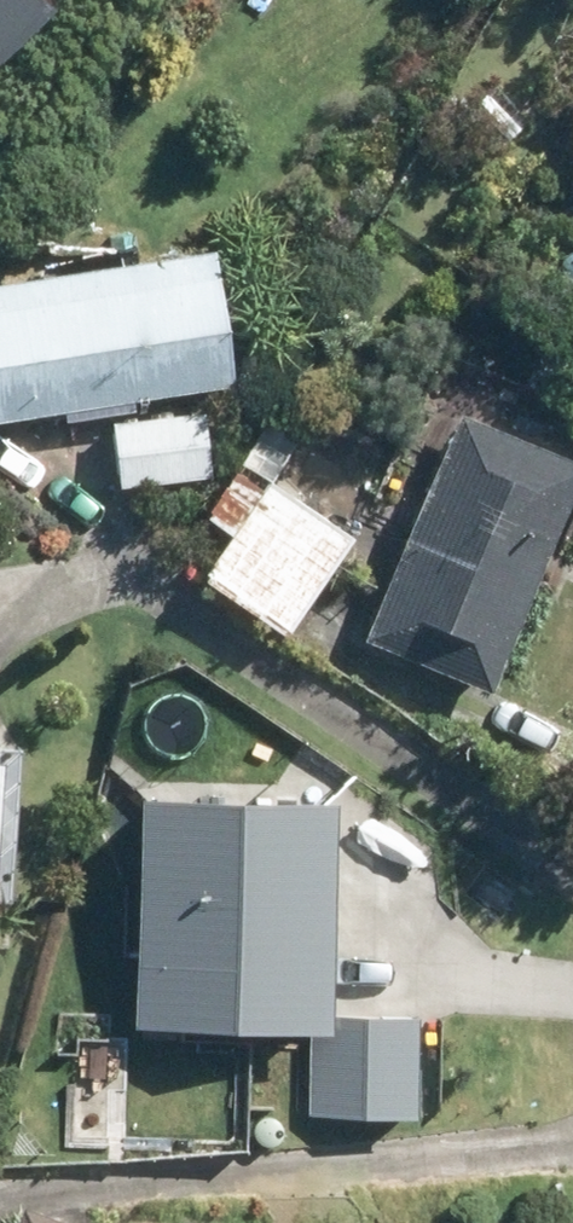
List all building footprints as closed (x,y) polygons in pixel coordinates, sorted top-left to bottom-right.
[(37,10),(27,0),(0,0),(0,50),(37,10)] [(572,153),(572,128),(562,135),(572,153)] [(0,281),(0,422),(228,387),(208,249),(0,281)] [(201,411),(107,420),(113,485),(207,476),(201,411)] [(358,643),(483,693),(572,477),(572,464),(454,414),(358,643)] [(258,484),(195,579),(283,636),(345,539),(258,484)] [(131,780),(126,1013),(258,1015),(260,782),(131,780)] [(11,1191),(0,1222),(97,1222),(11,1191)]
